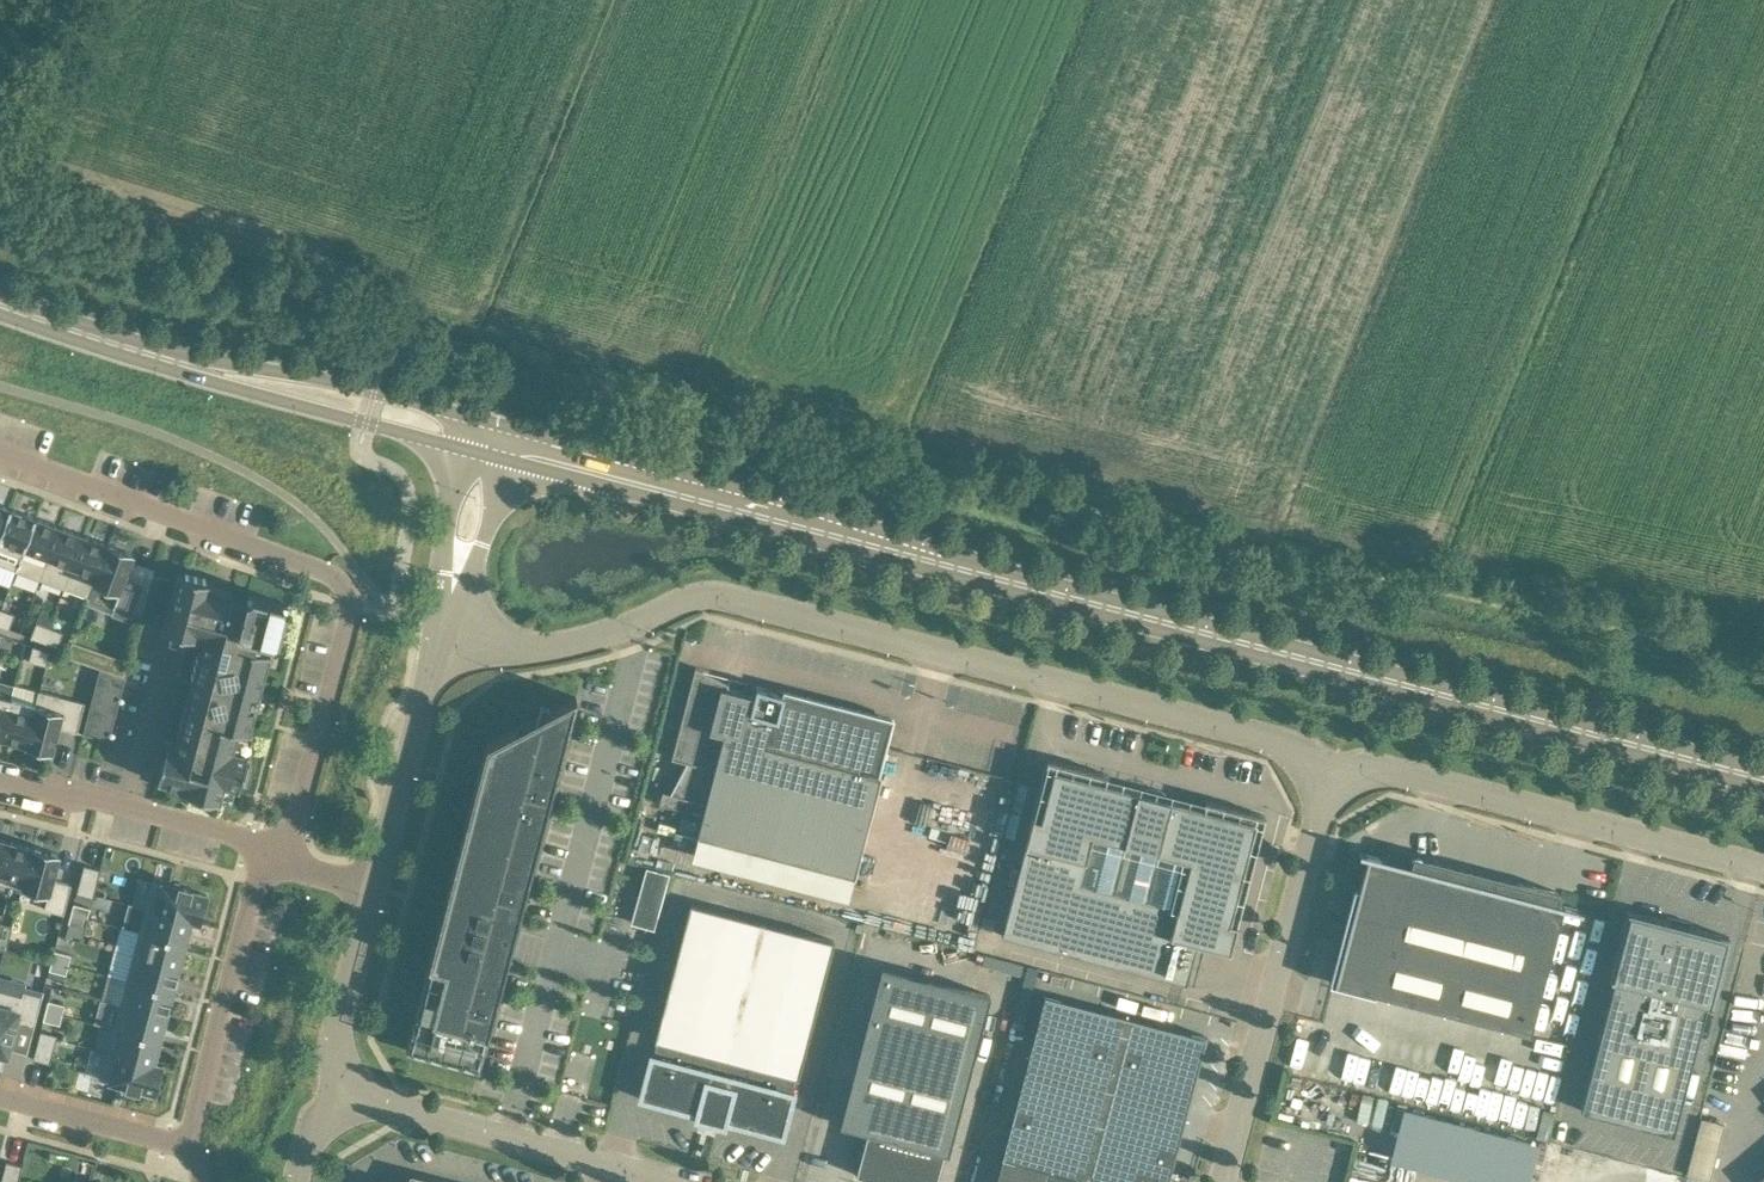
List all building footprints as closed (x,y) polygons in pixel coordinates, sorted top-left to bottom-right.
[(10,508),(0,504),(0,539),(12,508),(10,507),(10,508)] [(36,517),(12,508),(0,539),(0,564),(16,570),(36,517)] [(37,518),(37,517),(36,517),(16,570),(41,579),(60,526),(37,518)] [(65,588),(85,536),(60,526),(41,579),(65,588)] [(108,543),(107,544),(85,536),(65,588),(89,597),(109,543),(108,543)] [(89,597),(86,603),(113,612),(115,607),(132,613),(143,585),(126,578),(135,553),(109,543),(89,597)] [(186,573),(185,574),(178,572),(176,579),(154,574),(153,573),(140,621),(141,621),(142,621),(163,626),(163,628),(199,638),(199,636),(203,637),(199,654),(197,654),(196,657),(198,658),(196,663),(195,663),(194,666),(196,666),(194,672),(193,671),(192,675),(193,676),(189,693),(187,692),(185,696),(188,697),(186,703),(184,702),(183,705),(185,706),(184,711),(182,711),(181,714),(183,714),(182,720),(180,719),(179,722),(181,723),(179,728),(177,728),(176,732),(178,732),(175,746),(167,744),(165,750),(163,758),(157,780),(185,787),(184,791),(192,793),(191,798),(211,803),(213,799),(220,801),(225,784),(240,788),(242,780),(246,781),(251,761),(247,760),(249,752),(234,748),(239,729),(250,732),(271,651),(262,649),(264,639),(278,643),(288,602),(248,592),(246,600),(232,597),(233,592),(212,586),(214,581),(206,579),(206,578),(186,573)] [(15,613),(2,608),(0,613),(0,625),(9,629),(15,613)] [(44,642),(50,626),(37,622),(31,637),(36,639),(44,642)] [(58,646),(63,631),(50,626),(44,642),(58,646)] [(50,651),(33,645),(30,661),(47,665),(50,651)] [(729,683),(695,666),(672,758),(687,762),(670,792),(663,790),(660,803),(703,814),(697,835),(856,876),(882,774),(878,773),(882,759),(888,739),(887,738),(889,731),(873,727),(877,713),(780,688),(779,692),(757,686),(754,695),(728,688),(729,683)] [(126,678),(99,671),(83,733),(109,740),(126,678)] [(78,732),(85,702),(39,690),(36,704),(25,745),(25,746),(53,753),(60,727),(78,732)] [(10,697),(0,695),(0,735),(10,697)] [(507,962),(519,919),(577,696),(547,712),(517,728),(487,744),(407,1049),(479,1068),(506,966),(507,962)] [(36,704),(10,697),(0,735),(0,738),(18,743),(25,745),(36,704)] [(1001,934),(1186,982),(1197,941),(1230,950),(1265,814),(1205,799),(1203,807),(1106,781),(1108,773),(1047,757),(1001,934)] [(8,841),(0,838),(0,873),(8,841)] [(0,873),(0,882),(23,888),(34,846),(33,846),(32,847),(8,841),(0,873)] [(34,846),(23,888),(48,895),(45,908),(64,913),(72,884),(54,879),(61,853),(34,846)] [(1581,911),(1582,908),(1559,902),(1562,892),(1411,853),(1406,870),(1384,864),(1386,857),(1360,850),(1359,853),(1367,855),(1334,983),(1336,983),(1336,982),(1530,1033),(1555,939),(1550,938),(1558,905),(1581,911)] [(77,892),(94,897),(96,886),(100,871),(101,869),(85,864),(77,892)] [(655,927),(669,875),(648,869),(633,921),(655,927)] [(110,874),(100,871),(96,886),(106,889),(110,874)] [(180,885),(179,887),(153,880),(146,908),(192,920),(200,922),(208,894),(192,890),(192,888),(180,885)] [(798,1076),(834,940),(691,902),(655,1038),(662,1040),(658,1056),(651,1054),(640,1097),(697,1113),(696,1118),(724,1125),(726,1120),(783,1135),(794,1092),(787,1090),(791,1074),(798,1076)] [(74,903),(72,913),(88,917),(91,907),(74,903)] [(192,921),(192,920),(146,908),(145,909),(139,932),(186,944),(192,921)] [(1711,1004),(1729,936),(1627,909),(1609,978),(1614,979),(1581,1109),(1673,1133),(1707,1003),(1711,1004)] [(72,913),(69,923),(86,927),(88,917),(72,913)] [(13,925),(0,922),(0,946),(7,948),(13,925)] [(139,932),(133,955),(179,968),(186,944),(139,932)] [(55,950),(52,960),(69,964),(72,954),(55,950)] [(133,955),(127,979),(173,991),(179,968),(133,955)] [(69,964),(52,960),(50,970),(67,974),(69,964)] [(948,1152),(990,993),(881,965),(840,1124),(867,1131),(856,1174),(887,1181),(935,1181),(943,1151),(948,1152)] [(127,979),(121,1003),(167,1015),(173,991),(127,979)] [(21,996),(0,990),(0,1054),(8,1056),(17,1021),(35,1026),(42,996),(23,991),(21,996)] [(995,1181),(1168,1181),(1206,1036),(1126,1015),(1045,994),(1002,1157),(995,1181)] [(49,1000),(46,1010),(63,1014),(66,1004),(49,1000)] [(121,1003),(115,1026),(161,1039),(167,1015),(121,1003)] [(46,1010),(44,1020),(61,1024),(63,1014),(46,1010)] [(1350,1080),(1415,1093),(1420,1070),(1422,1070),(1428,1038),(1420,1036),(1421,1034),(1372,1024),(1365,1061),(1355,1059),(1350,1080)] [(155,1061),(161,1039),(115,1026),(109,1049),(108,1050),(154,1062),(155,1061)] [(33,1058),(50,1063),(58,1034),(41,1030),(33,1058)] [(1510,1091),(1558,1099),(1562,1075),(1561,1075),(1566,1046),(1543,1042),(1539,1067),(1515,1063),(1510,1091)] [(163,1065),(154,1062),(108,1050),(101,1078),(127,1085),(126,1087),(139,1091),(140,1089),(156,1093),(163,1065)] [(1486,1181),(1531,1181),(1540,1138),(1403,1108),(1391,1162),(1486,1181)] [(1607,1160),(1581,1154),(1575,1181),(1603,1181),(1607,1160)] [(23,1165),(7,1160),(1,1181),(19,1181),(23,1165)]
